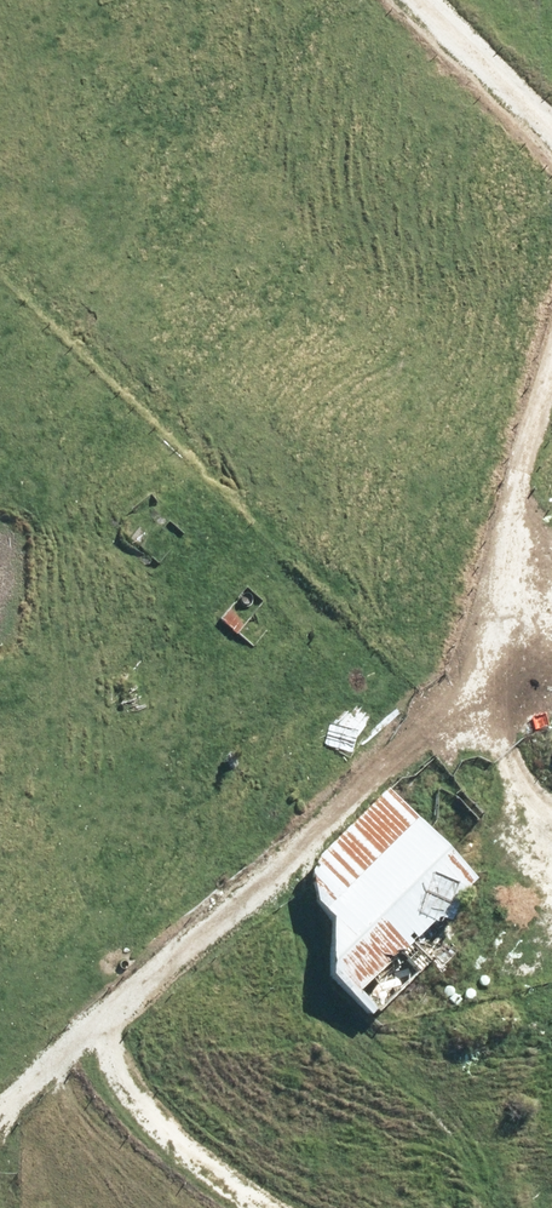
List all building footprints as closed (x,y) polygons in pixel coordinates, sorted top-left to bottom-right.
[(475,877),(389,787),(310,866),(315,900),(330,918),(330,973),(354,999),(362,991),(381,1010),(433,960),(442,969),(466,946),(436,915),(475,877)]
